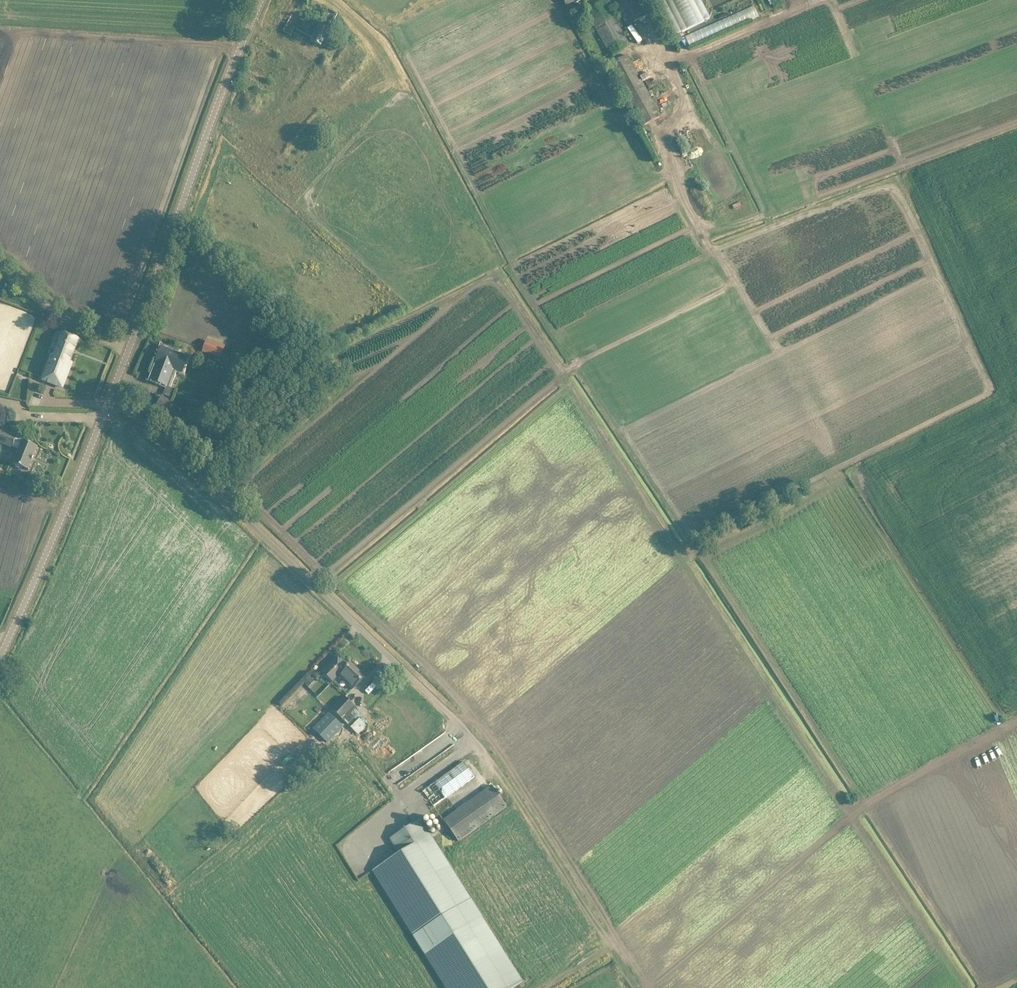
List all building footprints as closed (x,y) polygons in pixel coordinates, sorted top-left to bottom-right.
[(333,24),(338,15),(328,9),(313,0),(300,0),(283,32),(290,36),(294,28),(311,38),(310,39),(321,45),(333,24)] [(637,0),(613,0),(628,26),(646,16),(637,0)] [(630,47),(610,11),(605,2),(587,12),(611,57),(630,47)] [(731,26),(726,17),(692,33),(696,42),(731,26)] [(637,25),(632,28),(637,38),(642,35),(637,25)] [(609,65),(643,127),(661,118),(627,56),(609,65)] [(699,142),(704,139),(700,131),(694,133),(699,142)] [(51,360),(43,380),(62,388),(72,363),(70,363),(79,340),(63,334),(52,361),(51,360)] [(206,342),(203,353),(221,359),(224,349),(206,342)] [(158,363),(151,381),(166,386),(173,369),(183,373),(188,358),(185,356),(186,355),(183,354),(183,356),(171,351),(162,348),(156,363),(158,363)] [(162,396),(156,406),(166,412),(172,402),(162,396)] [(192,405),(189,414),(196,417),(199,408),(192,405)] [(20,448),(13,464),(15,465),(15,467),(19,469),(21,468),(29,471),(38,448),(22,441),(22,442),(16,440),(18,437),(0,430),(0,443),(13,448),(14,445),(20,448)] [(351,664),(349,667),(338,656),(323,672),(333,682),(339,676),(340,677),(352,665),(351,664)] [(365,678),(352,665),(340,677),(353,690),(365,678)] [(311,678),(305,684),(309,687),(314,681),(311,678)] [(345,697),(332,710),(347,723),(348,725),(360,712),(345,697)] [(330,713),(314,730),(327,743),(343,726),(330,713)] [(366,718),(357,727),(366,736),(375,727),(366,718)] [(375,741),(381,735),(378,731),(371,737),(375,741)] [(430,762),(433,764),(435,761),(427,753),(419,762),(424,767),(430,762)] [(464,762),(423,793),(434,807),(466,783),(475,777),(464,762)] [(400,781),(412,775),(408,766),(396,771),(400,781)] [(492,786),(444,820),(458,841),(507,807),(492,786)] [(442,853),(421,820),(390,839),(399,854),(373,871),(446,987),(515,987),(524,982),(442,853)]
